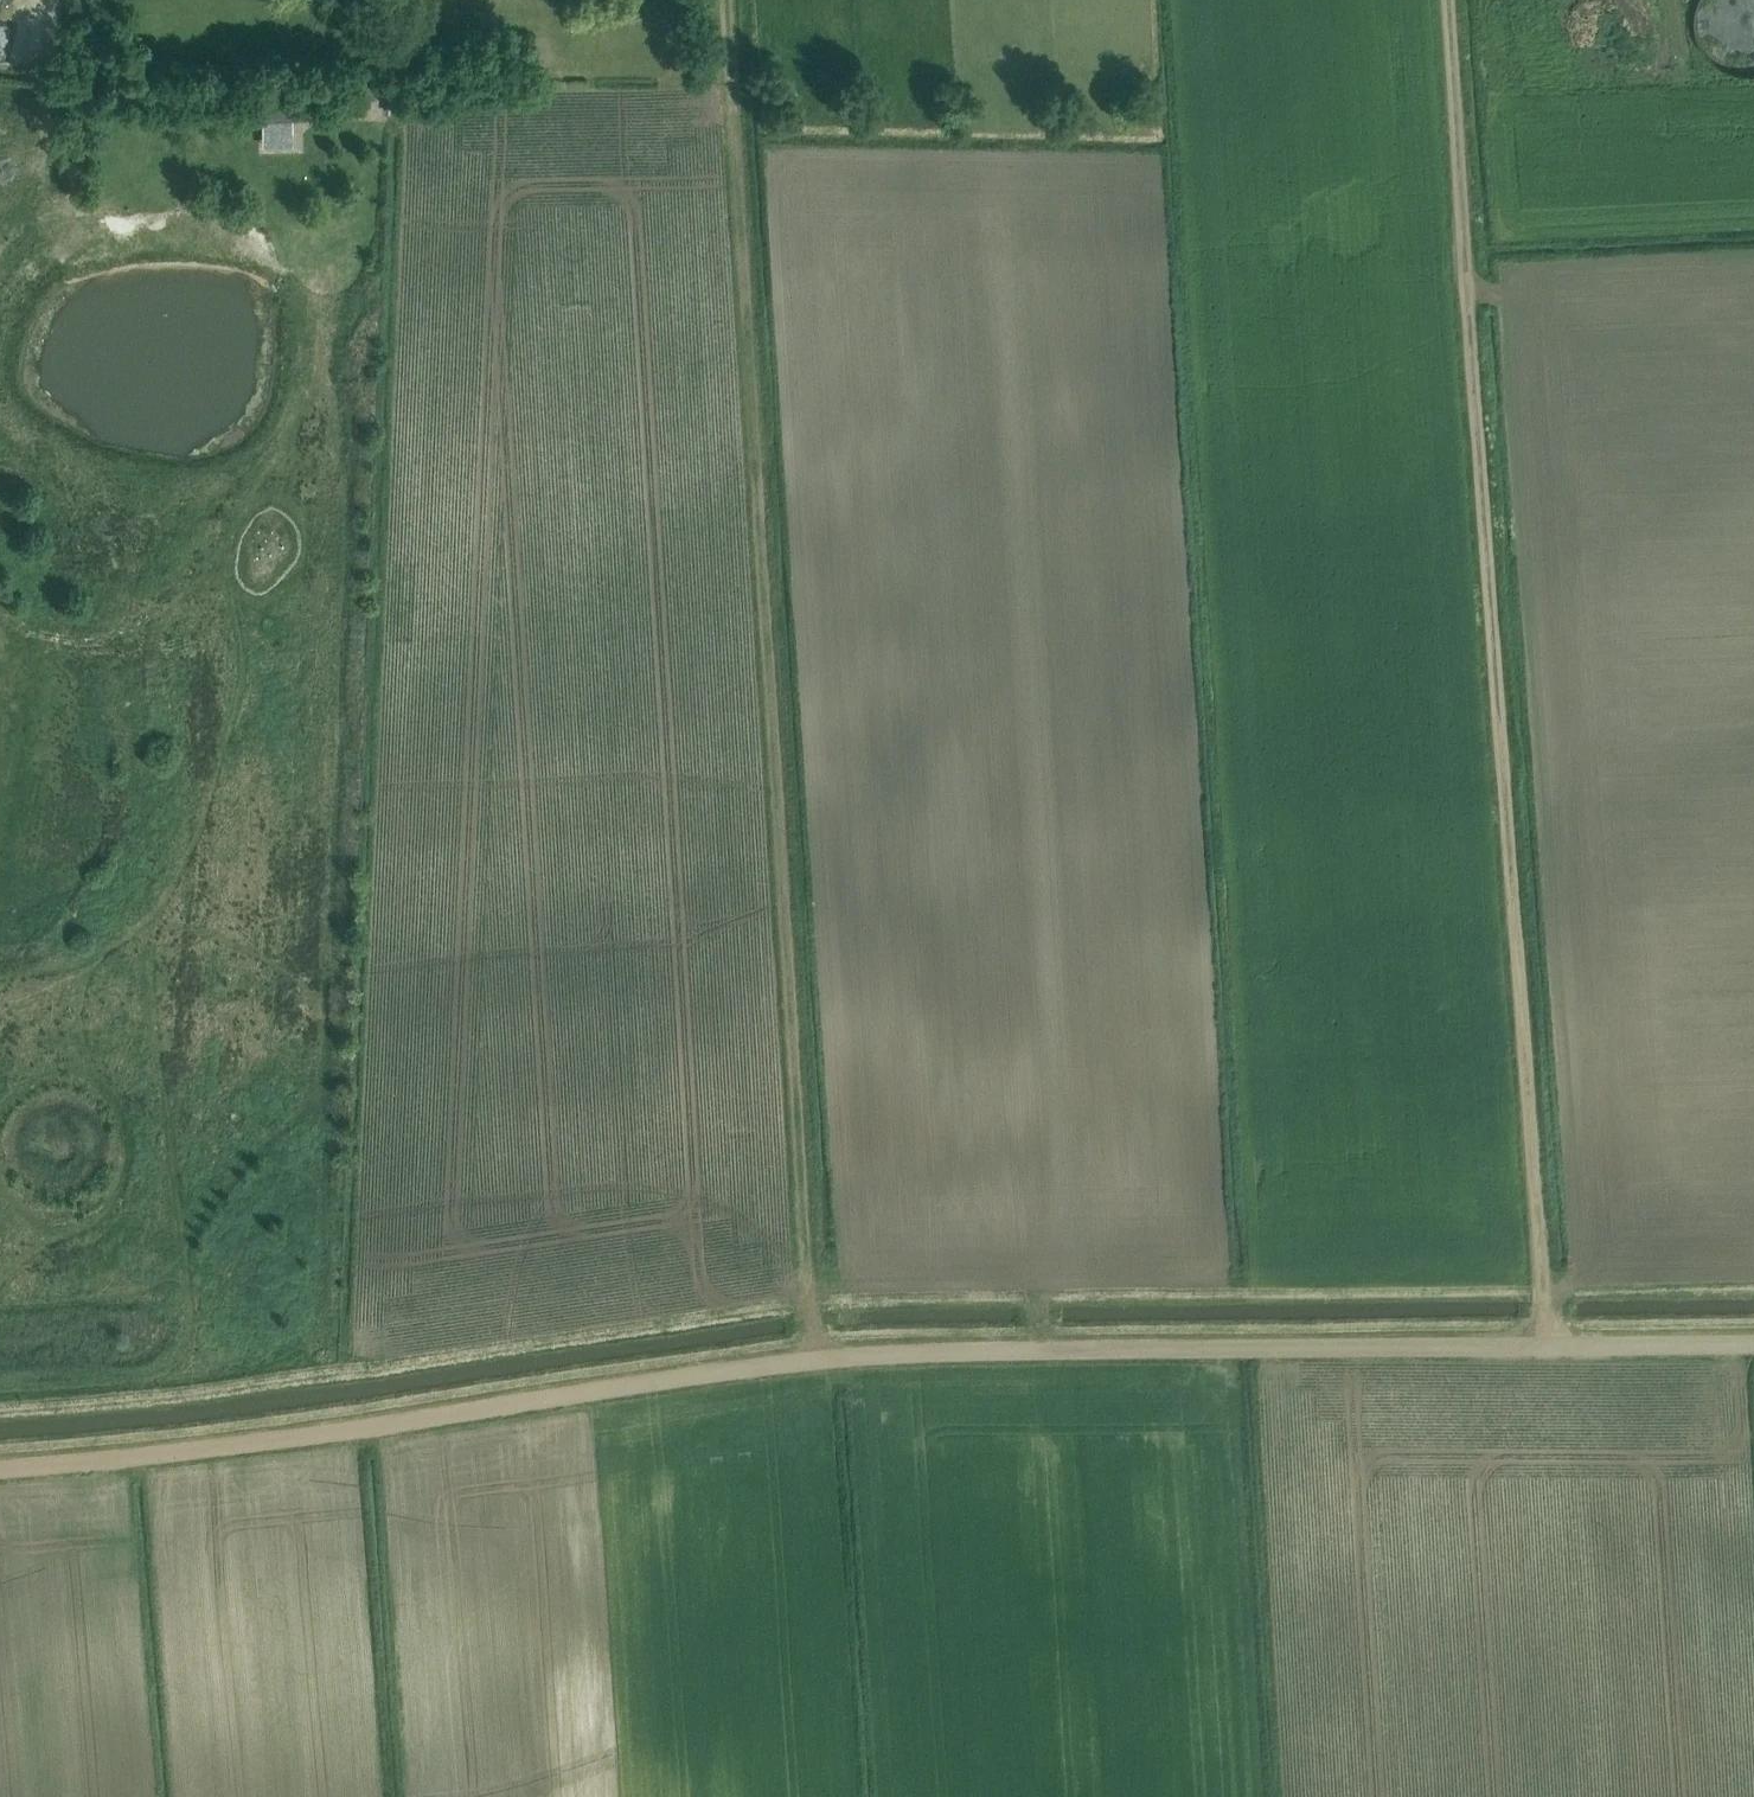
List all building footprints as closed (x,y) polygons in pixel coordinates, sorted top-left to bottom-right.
[(1753,65),(1753,11),(1752,12),(1752,13),(1716,17),(1722,68),(1753,65)] [(266,148),(299,146),(298,115),(265,117),(266,148)]
